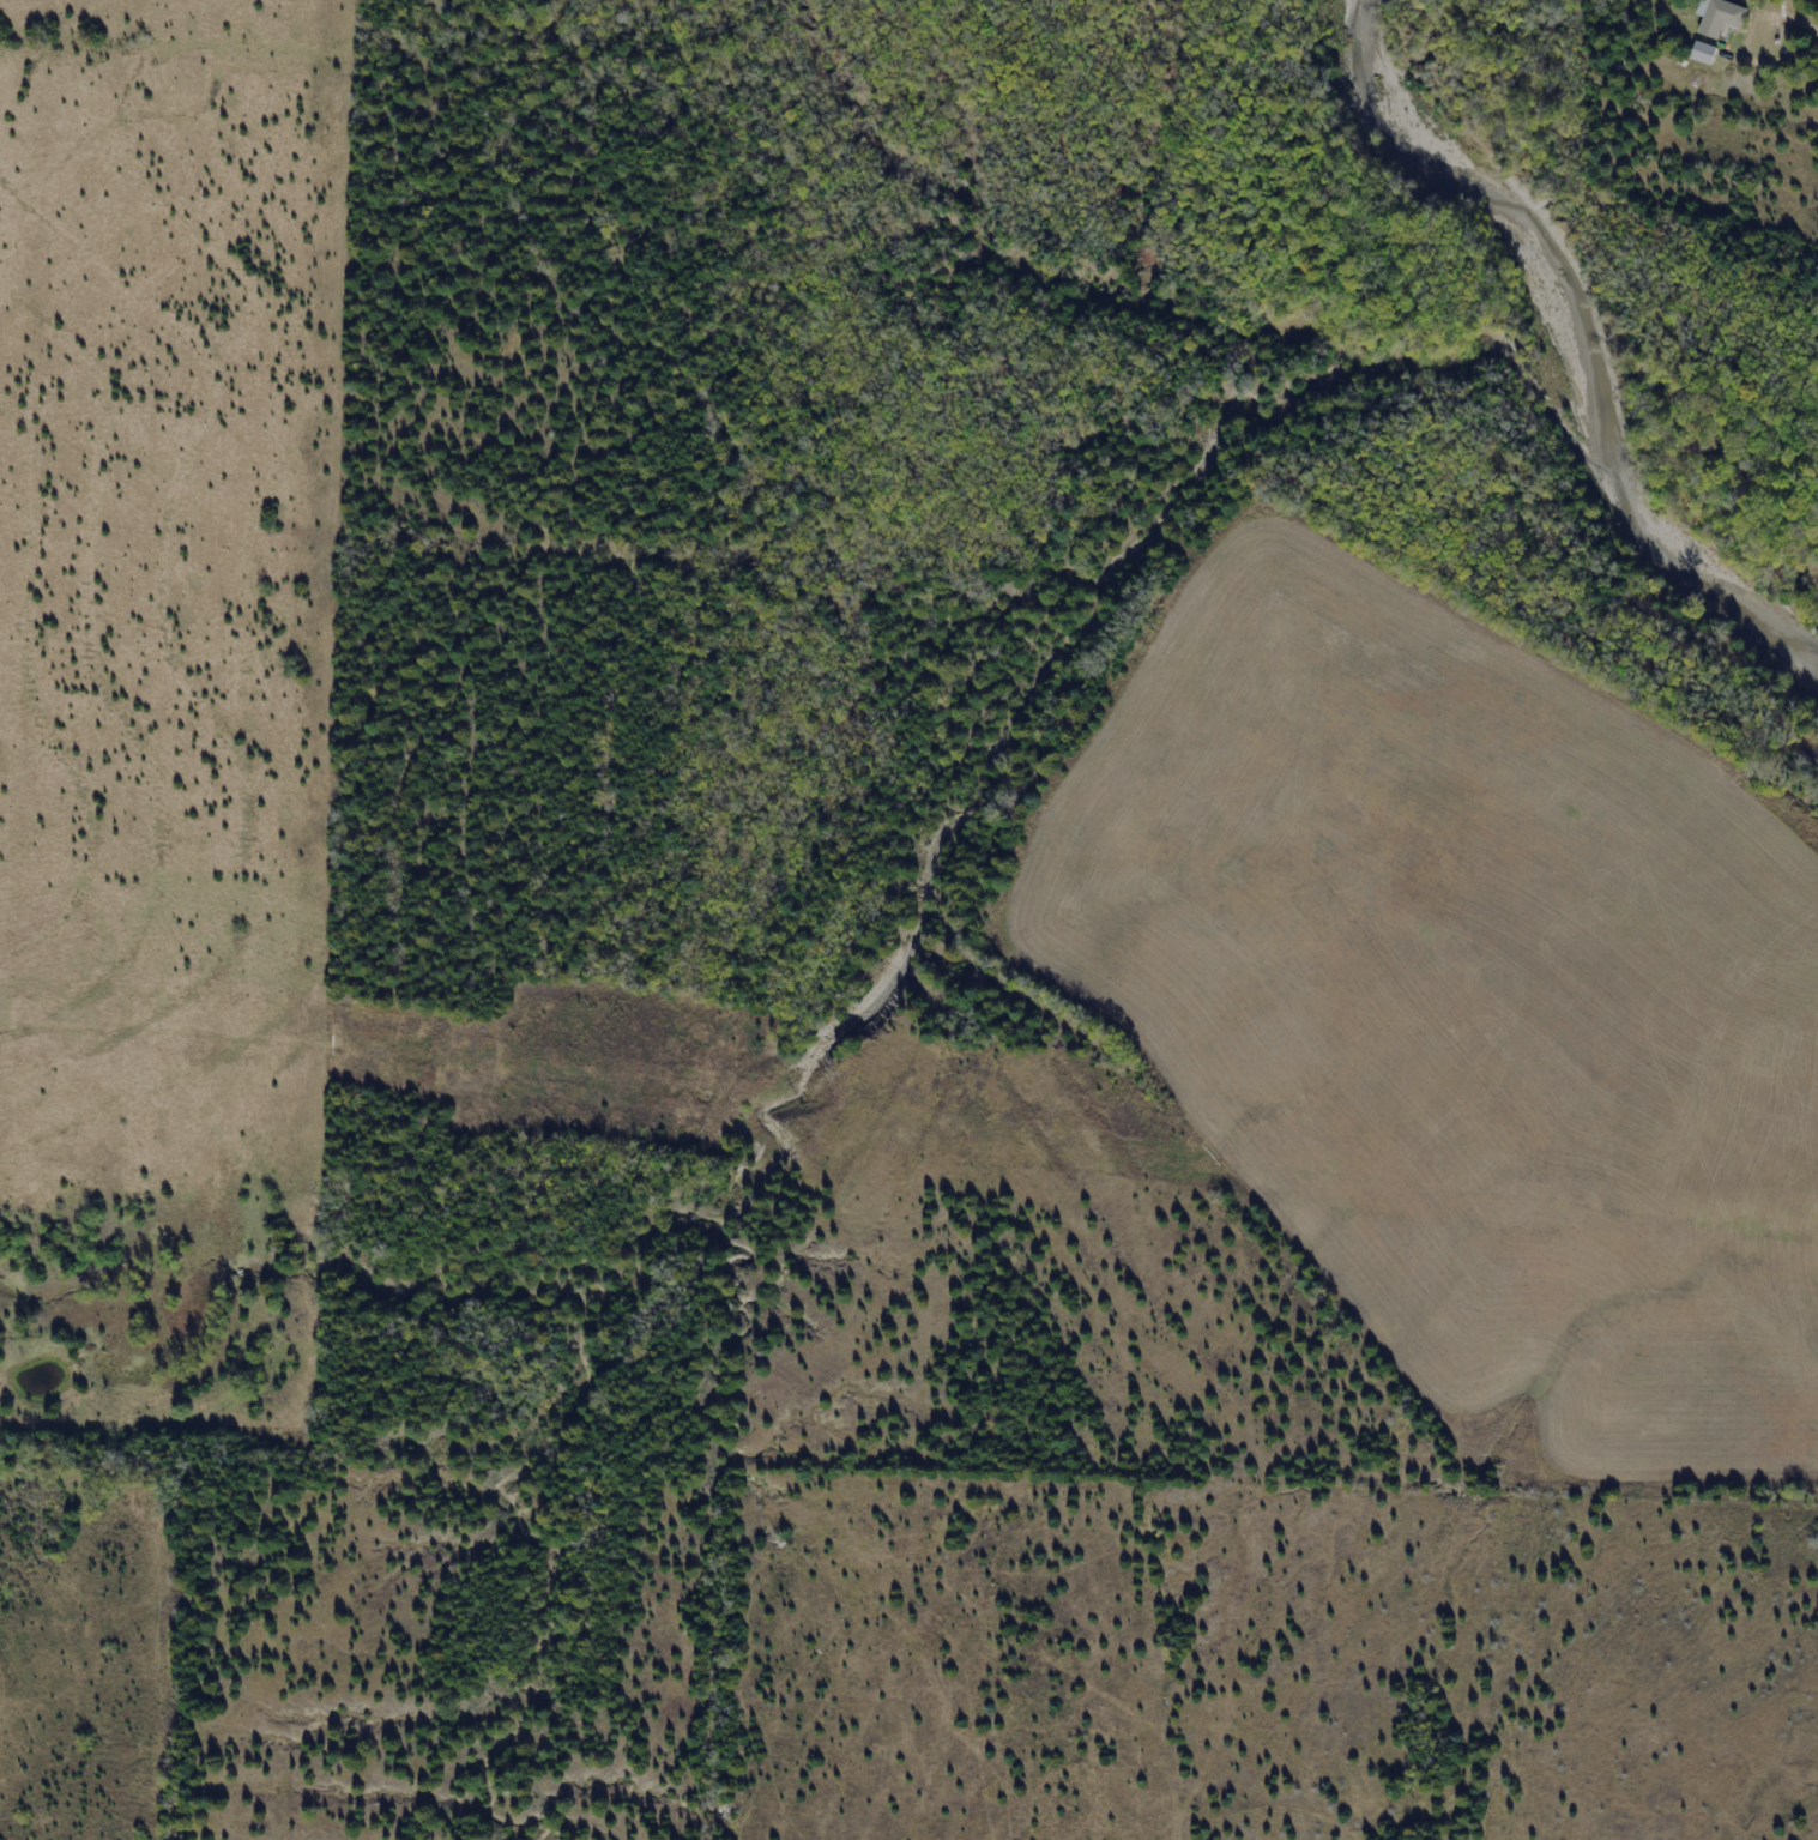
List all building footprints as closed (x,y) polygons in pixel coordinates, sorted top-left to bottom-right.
[(1729,0),(1706,0),(1702,15),(1707,16),(1703,32),(1730,39),(1734,24),(1746,28),(1752,6),(1729,0)] [(1722,46),(1700,39),(1694,57),(1716,64),(1722,46)]
